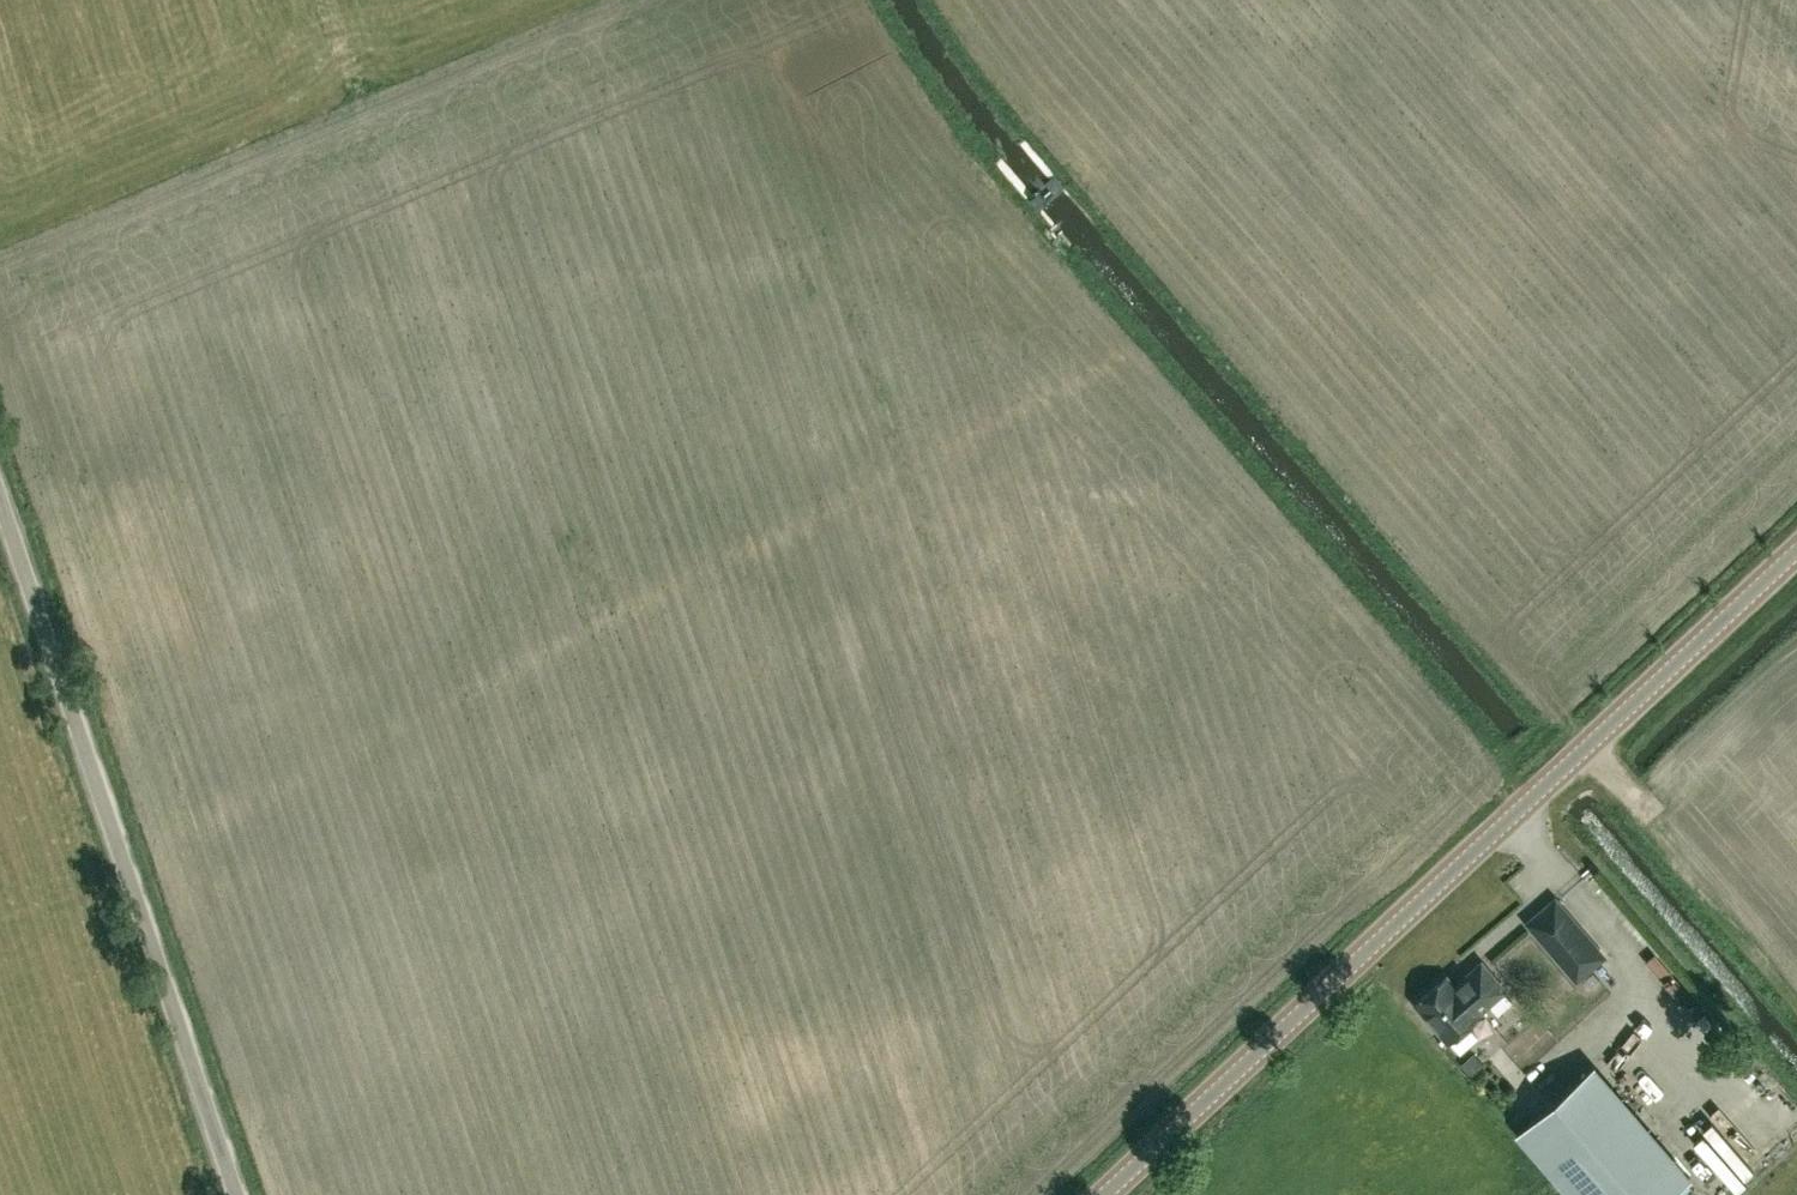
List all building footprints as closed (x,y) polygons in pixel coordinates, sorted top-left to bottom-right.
[(1608,955),(1556,895),(1524,923),(1576,983),(1608,955)] [(1449,1037),(1503,989),(1480,964),(1455,987),(1446,977),(1417,1002),(1449,1037)] [(1575,1194),(1654,1194),(1685,1167),(1588,1057),(1512,1124),(1575,1194)] [(1778,1078),(1771,1084),(1790,1104),(1796,1098),(1778,1078)] [(1782,1141),(1787,1154),(1796,1150),(1796,1135),(1782,1141)] [(1685,1184),(1671,1194),(1693,1194),(1685,1184)]
